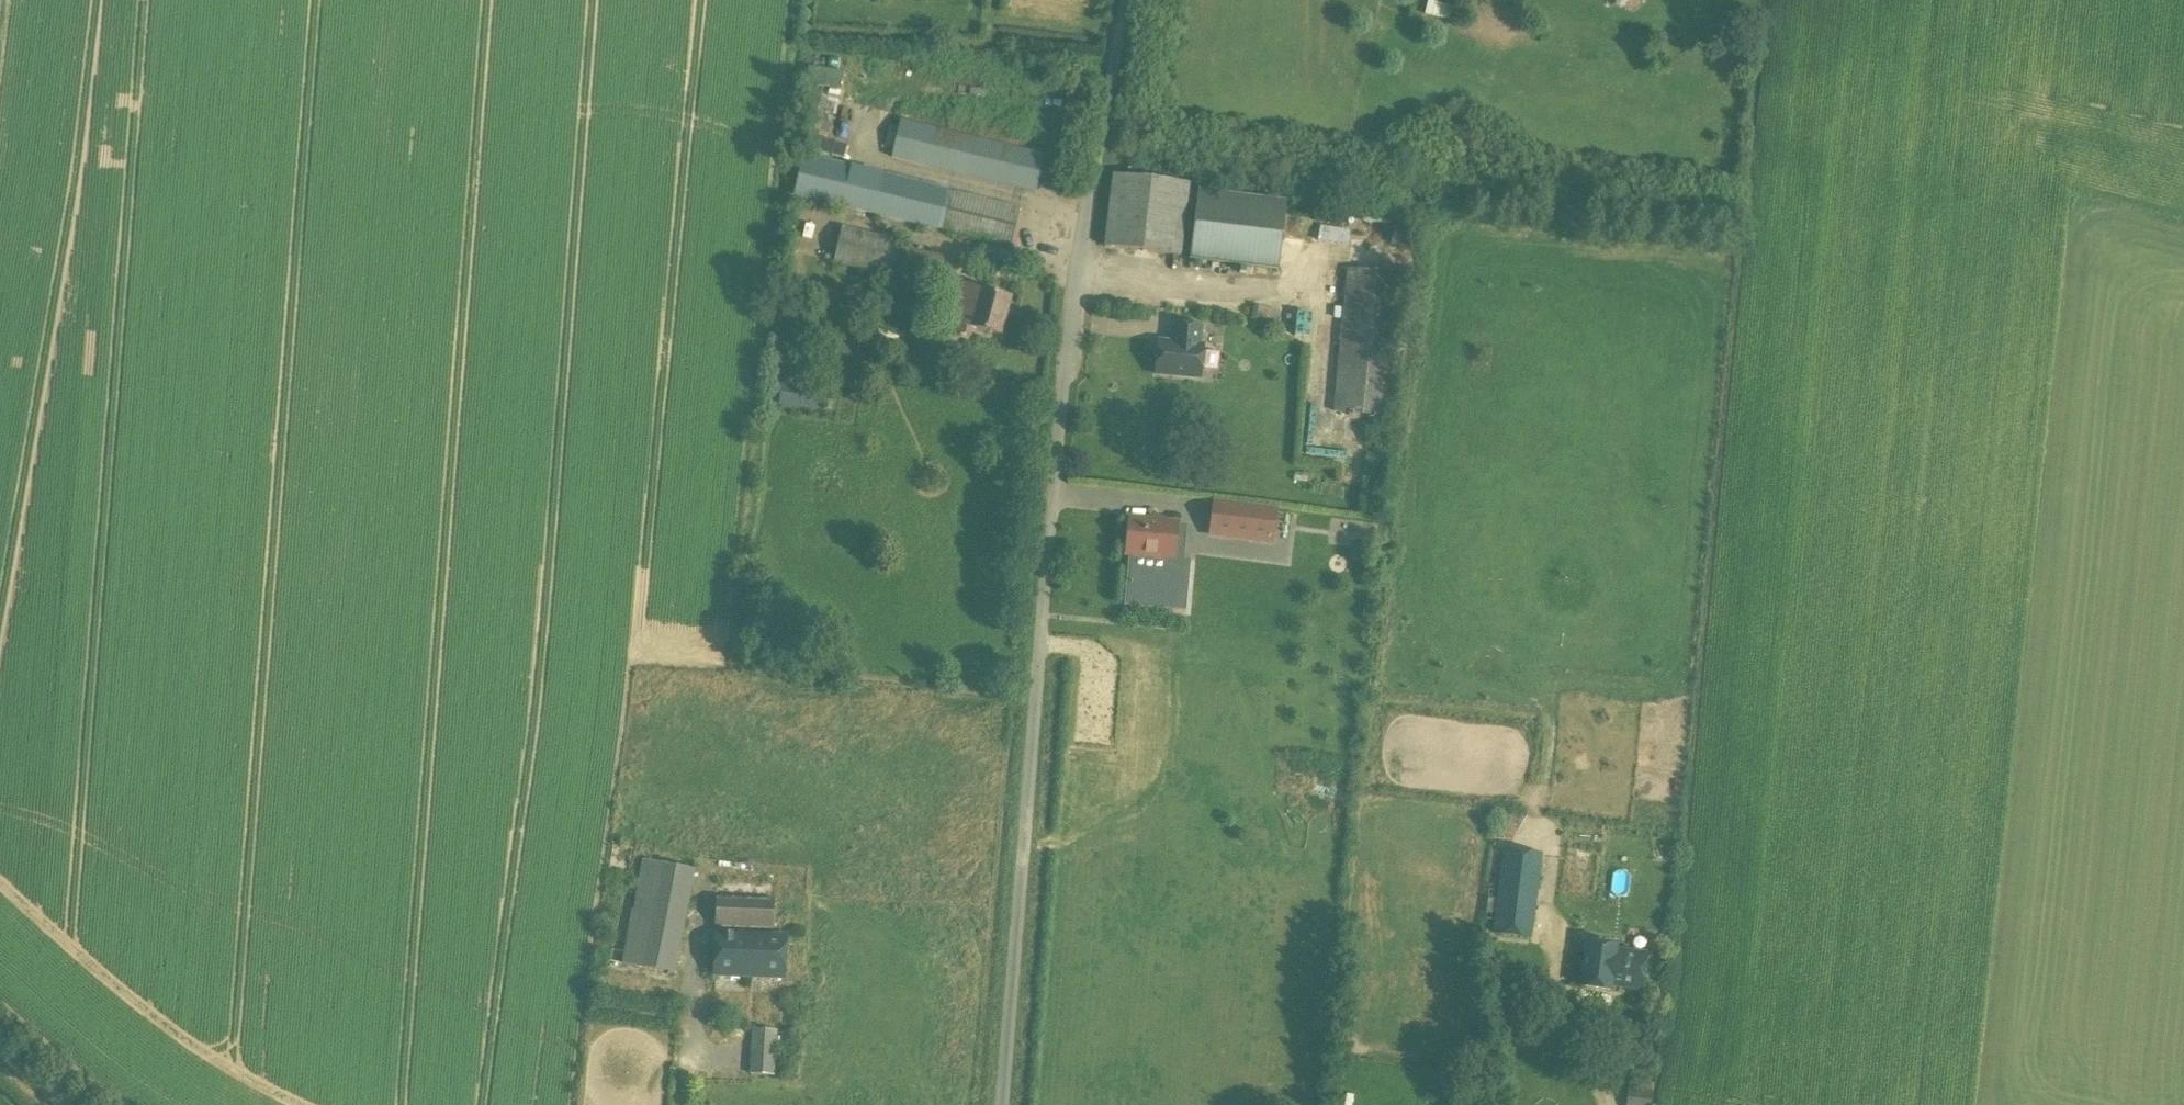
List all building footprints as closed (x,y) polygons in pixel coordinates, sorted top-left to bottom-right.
[(1606,6),(1630,9),(1631,0),(1606,0),(1606,6)] [(1036,193),(1045,155),(901,120),(891,157),(1036,193)] [(804,140),(801,152),(842,163),(845,151),(804,140)] [(1011,247),(1021,209),(820,160),(811,199),(1011,247)] [(1180,256),(1189,184),(1114,175),(1104,246),(1180,256)] [(1278,270),(1287,203),(1198,192),(1189,259),(1278,270)] [(939,284),(945,257),(901,247),(903,241),(842,227),(833,264),(893,278),(894,273),(939,284)] [(1389,418),(1403,274),(1347,268),(1333,413),(1389,418)] [(1001,336),(1011,297),(964,285),(952,331),(970,336),(971,329),(1001,336)] [(1200,345),(1201,328),(1173,325),(1172,342),(1158,341),(1156,372),(1199,376),(1202,345),(1200,345)] [(1212,500),(1208,538),(1273,546),(1278,508),(1218,500),(1212,500)] [(1173,558),(1177,523),(1130,519),(1127,554),(1173,558)] [(1529,937),(1540,855),(1505,850),(1494,933),(1529,937)] [(675,974),(695,870),(642,860),(622,964),(675,974)] [(773,928),(774,899),(774,882),(717,880),(716,926),(773,928)] [(784,978),(786,934),(715,932),(714,976),(784,978)] [(1641,989),(1645,954),(1615,950),(1615,947),(1587,943),(1581,987),(1609,991),(1610,985),(1641,989)] [(642,1006),(641,1015),(672,1018),(673,1009),(642,1006)] [(748,1023),(746,1067),(768,1068),(770,1024),(748,1023)] [(1651,1091),(1627,1088),(1625,1104),(1649,1104),(1651,1091)]
